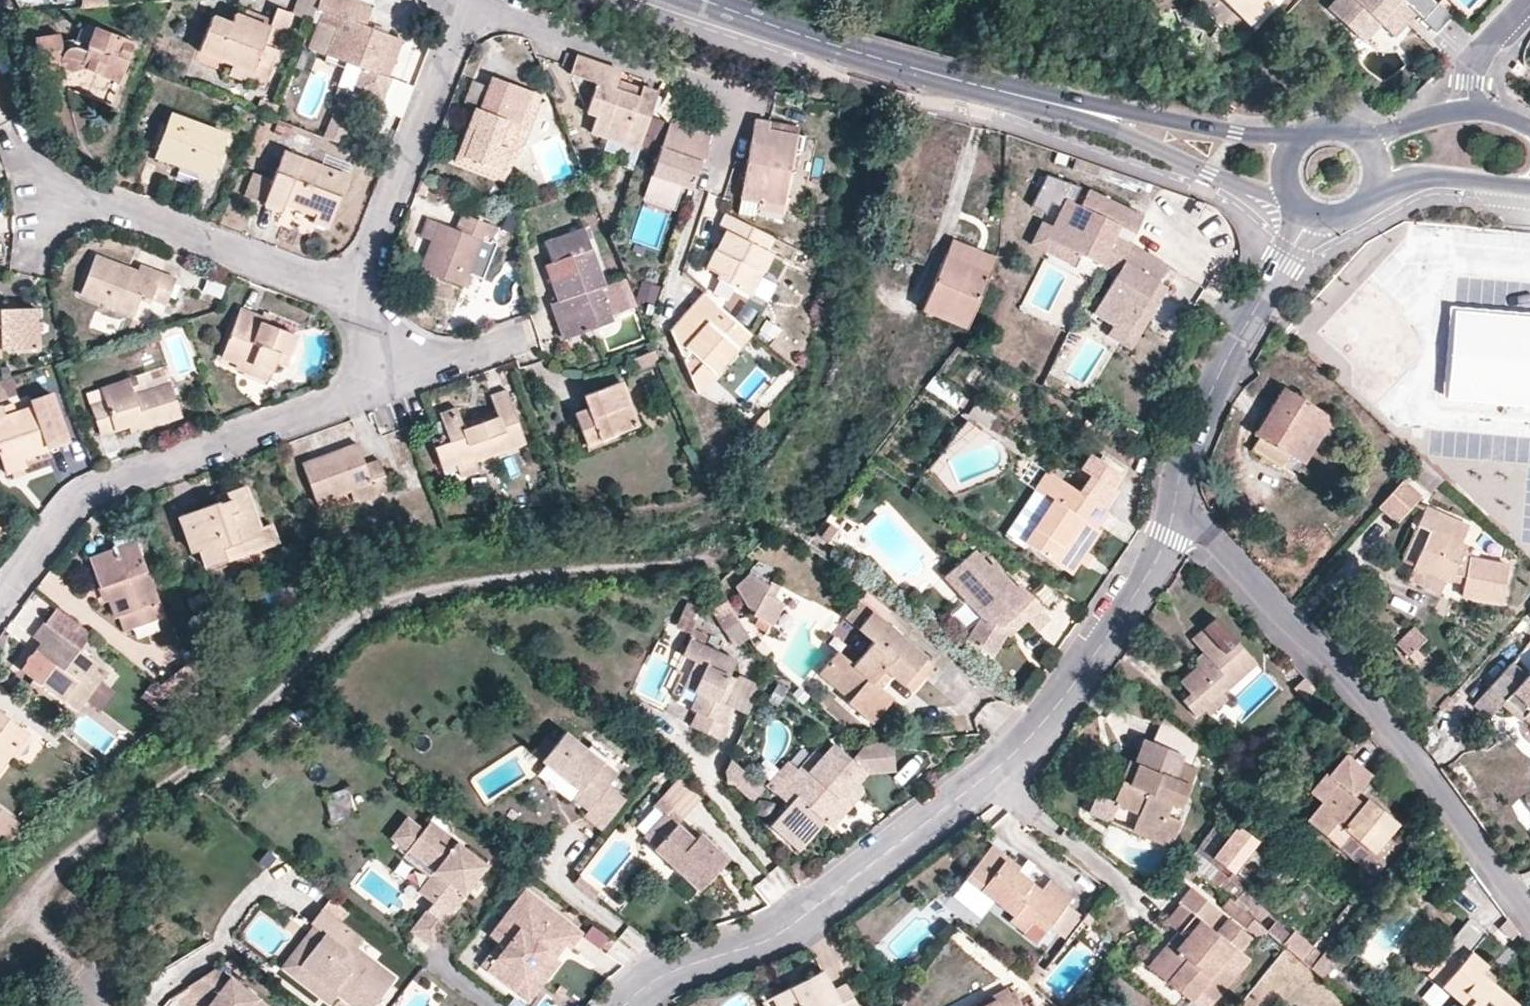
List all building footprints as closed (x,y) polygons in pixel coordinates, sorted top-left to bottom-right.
[(294,17),(311,23),(318,6),(320,0),(301,0),(294,17)] [(374,4),(365,0),(320,0),(318,6),(323,8),(343,15),(329,53),(350,61),(352,56),(366,61),(364,66),(355,88),(384,99),(393,76),(389,74),(403,37),(367,23),(374,4)] [(1253,27),(1278,0),(1225,0),(1253,27)] [(1435,0),(1342,0),(1332,10),(1358,33),(1374,16),(1384,26),(1397,38),(1416,15),(1437,34),(1453,16),(1435,0)] [(329,53),(343,15),(323,8),(309,45),(329,53)] [(272,72),(294,17),(276,10),(268,29),(235,17),(231,26),(212,18),(197,54),(232,67),(251,74),(255,65),(272,72)] [(1370,41),(1384,26),(1374,16),(1358,33),(1367,41),(1368,43),(1370,41)] [(60,36),(35,40),(39,70),(61,68),(63,72),(67,74),(71,75),(76,74),(84,71),(119,85),(135,45),(95,30),(89,42),(62,44),(60,36)] [(621,84),(624,75),(565,54),(564,53),(560,68),(572,72),(570,77),(595,86),(585,114),(595,119),(591,135),(628,149),(622,167),(632,170),(657,94),(641,89),(639,92),(621,84)] [(366,61),(352,56),(350,61),(364,66),(366,61)] [(264,92),(272,72),(255,65),(251,74),(232,67),(228,77),(264,92)] [(414,85),(393,76),(384,99),(406,108),(414,85)] [(527,114),(534,96),(492,79),(479,112),(474,110),(466,131),(474,135),(467,159),(505,173),(508,163),(512,153),(516,155),(532,115),(527,114)] [(334,114),(325,140),(342,146),(351,121),(334,114)] [(857,117),(843,114),(841,127),(856,131),(857,117)] [(210,181),(226,136),(170,115),(154,159),(210,181)] [(665,125),(650,120),(646,133),(661,137),(665,125)] [(709,136),(669,122),(650,178),(691,192),(709,136)] [(751,145),(750,145),(741,201),(758,205),(757,213),(781,217),(796,136),(768,131),(769,125),(755,122),(751,145)] [(797,130),(769,125),(768,131),(796,136),(797,130)] [(467,159),(474,135),(466,131),(453,165),(504,185),(512,165),(508,163),(505,173),(467,159)] [(329,231),(350,178),(302,160),(307,147),(288,140),(274,179),(265,202),(263,206),(280,213),(283,208),(314,220),(313,225),(329,231)] [(265,202),(274,179),(256,172),(248,196),(265,202)] [(1113,280),(1092,315),(1111,327),(1125,335),(1133,324),(1142,329),(1152,311),(1144,307),(1157,285),(1166,269),(1128,246),(1125,250),(1110,243),(1117,229),(1134,237),(1142,219),(1087,192),(1079,209),(1072,205),(1079,191),(1045,178),(1029,209),(1044,216),(1050,206),(1060,211),(1051,229),(1046,241),(1078,257),(1099,268),(1104,256),(1122,266),(1113,280)] [(487,245),(494,229),(462,216),(455,231),(438,224),(430,242),(419,273),(477,295),(496,248),(487,245)] [(769,239),(725,217),(717,229),(725,233),(705,271),(717,276),(716,279),(750,297),(771,255),(763,252),(770,239),(769,239)] [(414,237),(430,242),(438,224),(423,218),(414,237)] [(511,236),(516,223),(505,218),(500,232),(511,236)] [(1073,268),(1078,257),(1046,241),(1051,229),(1040,224),(1030,247),(1073,268)] [(604,290),(581,231),(546,245),(553,265),(544,267),(558,304),(552,307),(564,343),(612,324),(610,319),(599,292),(604,290)] [(953,237),(946,256),(923,312),(969,330),(991,275),(998,256),(953,237)] [(1122,266),(1104,256),(1099,268),(1097,271),(1113,280),(1122,266)] [(175,280),(160,274),(156,281),(136,273),(95,258),(80,297),(135,319),(141,306),(149,309),(150,303),(165,308),(175,280)] [(140,266),(136,273),(156,281),(160,274),(140,266)] [(218,302),(222,281),(204,277),(200,299),(218,302)] [(624,282),(604,290),(599,292),(610,319),(635,309),(624,282)] [(1157,285),(1144,307),(1152,311),(1165,290),(1157,285)] [(748,336),(704,295),(670,334),(698,396),(749,336),(748,336)] [(284,367),(295,338),(261,325),(264,319),(240,310),(221,361),(237,367),(238,363),(270,376),(275,363),(284,367)] [(36,350),(35,311),(0,312),(0,351),(36,350)] [(1455,313),(1447,396),(1529,403),(1529,319),(1455,313)] [(1125,335),(1111,327),(1105,338),(1128,351),(1142,329),(1133,324),(1125,335)] [(266,384),(270,376),(238,363),(237,367),(235,372),(266,384)] [(181,419),(170,384),(135,396),(129,381),(103,390),(106,401),(90,406),(101,438),(129,428),(131,434),(181,419)] [(637,428),(621,385),(583,400),(587,411),(574,416),(587,447),(637,428)] [(1284,470),(1293,455),(1321,412),(1284,388),(1256,432),(1260,435),(1251,449),(1284,470)] [(525,445),(507,394),(492,399),(499,420),(465,432),(458,411),(439,418),(449,445),(435,450),(444,473),(456,469),(460,481),(481,472),(477,462),(525,445)] [(48,402),(5,417),(1,407),(0,407),(0,459),(6,478),(28,470),(25,460),(63,446),(48,402)] [(1333,419),(1321,412),(1293,455),(1307,464),(1333,419)] [(366,467),(358,446),(303,466),(317,507),(349,496),(353,505),(389,492),(379,463),(366,467)] [(1121,477),(1091,457),(1081,472),(1090,478),(1087,482),(1112,499),(1116,494),(1111,491),(1121,477)] [(1064,484),(1047,473),(1034,492),(1052,505),(1064,484)] [(1403,477),(1378,505),(1398,523),(1423,496),(1403,477)] [(1108,514),(1104,511),(1112,499),(1087,482),(1079,494),(1064,484),(1052,505),(1026,543),(1070,575),(1100,533),(1096,530),(1108,514)] [(247,489),(242,491),(259,540),(264,554),(279,548),(272,528),(262,531),(247,489)] [(227,568),(264,554),(259,540),(242,491),(227,496),(230,504),(178,522),(190,556),(199,552),(206,571),(226,565),(227,568)] [(1503,604),(1509,565),(1464,557),(1468,547),(1462,544),(1469,526),(1426,508),(1417,527),(1427,533),(1413,566),(1446,581),(1452,582),(1454,576),(1462,578),(1460,597),(1503,604)] [(1529,549),(1529,514),(1523,510),(1507,534),(1529,549)] [(833,531),(827,526),(818,538),(824,542),(833,531)] [(163,622),(136,544),(93,559),(115,621),(120,619),(125,635),(163,622)] [(985,567),(971,553),(944,578),(981,619),(965,642),(986,661),(1002,641),(1019,627),(1028,638),(1047,621),(1016,585),(1011,589),(989,564),(985,567)] [(1440,595),(1446,581),(1413,566),(1407,581),(1440,595)] [(789,592),(782,586),(780,589),(762,574),(753,589),(764,610),(766,612),(777,599),(781,602),(789,592)] [(860,592),(843,609),(851,617),(869,600),(860,592)] [(685,599),(674,623),(692,631),(703,607),(685,599)] [(781,602),(777,599),(766,612),(763,616),(777,630),(793,612),(781,602)] [(709,613),(721,635),(736,626),(724,605),(709,613)] [(56,610),(43,626),(78,653),(90,636),(56,610)] [(935,669),(872,611),(857,630),(871,642),(853,664),(838,652),(820,673),(849,699),(846,703),(857,713),(879,687),(892,673),(914,693),(935,669)] [(1204,654),(1205,654),(1209,659),(1199,666),(1181,683),(1191,695),(1183,702),(1197,717),(1204,709),(1222,692),(1255,664),(1216,619),(1192,641),(1204,654)] [(78,653),(43,626),(33,641),(41,646),(23,672),(78,713),(106,674),(78,653)] [(1421,638),(1416,633),(1399,651),(1411,661),(1417,654),(1411,648),(1421,638)] [(168,646),(165,637),(150,643),(153,652),(168,646)] [(761,640),(754,647),(766,658),(772,650),(761,640)] [(728,678),(735,663),(689,643),(682,659),(695,666),(685,689),(699,696),(692,711),(697,714),(692,729),(722,742),(729,727),(724,724),(731,710),(723,707),(730,692),(723,690),(728,678)] [(200,659),(160,688),(185,707),(209,686),(200,659)] [(1513,661),(1475,701),(1491,717),(1503,704),(1513,694),(1529,710),(1529,676),(1513,661)] [(1309,706),(1319,693),(1297,669),(1283,680),(1309,706)] [(735,681),(728,678),(723,690),(730,692),(735,681)] [(893,698),(879,687),(857,713),(870,724),(893,698)] [(1228,700),(1222,692),(1204,709),(1210,716),(1228,700)] [(1503,704),(1520,719),(1523,716),(1529,722),(1529,710),(1513,694),(1503,704)] [(0,715),(0,775),(28,737),(0,715)] [(1198,743),(1161,716),(1150,742),(1183,755),(1181,762),(1188,765),(1198,743)] [(609,790),(618,779),(565,738),(555,751),(543,767),(580,795),(575,802),(591,814),(609,790)] [(1134,763),(1136,764),(1145,768),(1137,787),(1128,783),(1122,781),(1112,802),(1115,805),(1138,814),(1132,830),(1171,847),(1181,822),(1169,816),(1173,807),(1180,810),(1198,769),(1188,765),(1181,762),(1183,755),(1150,742),(1145,739),(1134,763)] [(897,770),(894,740),(864,743),(851,759),(865,771),(897,770)] [(543,767),(555,751),(545,743),(533,759),(543,767)] [(789,806),(790,807),(797,798),(819,817),(825,821),(832,827),(848,808),(839,800),(855,782),(865,771),(851,759),(833,744),(822,757),(814,750),(776,793),(789,806)] [(1346,756),(1330,776),(1338,783),(1324,799),(1334,807),(1316,830),(1337,846),(1346,834),(1372,854),(1387,836),(1397,823),(1366,798),(1363,802),(1354,795),(1369,775),(1346,756)] [(735,762),(731,761),(728,778),(733,790),(742,786),(751,776),(735,762)] [(1136,764),(1128,783),(1137,787),(1145,768),(1136,764)] [(1307,823),(1316,830),(1334,807),(1324,799),(1338,783),(1330,776),(1327,773),(1311,793),(1322,804),(1307,823)] [(864,789),(855,782),(839,800),(848,808),(864,789)] [(330,820),(356,814),(349,784),(323,790),(330,820)] [(605,834),(627,805),(609,790),(591,814),(586,820),(605,834)] [(1108,820),(1115,805),(1112,802),(1095,795),(1087,812),(1108,820)] [(810,829),(819,817),(797,798),(790,807),(788,809),(810,829)] [(799,851),(825,821),(819,817),(810,829),(788,809),(790,807),(789,806),(770,826),(799,851)] [(7,846),(26,832),(0,811),(0,841),(7,846)] [(410,851),(425,831),(408,819),(394,839),(410,851)] [(645,841),(656,852),(676,828),(665,819),(645,841)] [(431,822),(425,831),(437,840),(443,831),(431,822)] [(1258,842),(1239,827),(1213,858),(1232,874),(1258,842)] [(694,844),(676,828),(656,852),(702,893),(729,863),(701,837),(694,844)] [(437,840),(425,831),(410,851),(438,872),(436,875),(449,885),(435,903),(429,911),(445,923),(471,887),(478,878),(488,864),(443,831),(437,840)] [(1372,854),(1346,834),(1337,846),(1373,876),(1399,846),(1387,836),(1372,854)] [(1049,927),(1068,903),(1072,898),(1049,881),(1041,890),(1027,880),(1016,870),(1019,866),(990,845),(965,879),(1015,916),(1010,921),(1025,933),(1033,923),(1045,932),(1049,927)] [(405,857),(434,878),(436,875),(438,872),(410,851),(405,857)] [(1016,870),(1027,880),(1034,870),(1023,861),(1019,866),(1016,870)] [(1185,862),(1180,869),(1196,882),(1202,876),(1185,862)] [(449,885),(436,875),(434,878),(422,894),(435,903),(449,885)] [(482,881),(478,878),(471,887),(475,890),(482,881)] [(1164,922),(1177,932),(1186,940),(1177,952),(1168,944),(1149,968),(1190,1000),(1233,947),(1206,925),(1218,909),(1190,886),(1177,902),(1179,904),(1164,922)] [(583,934),(525,891),(491,936),(506,947),(488,970),(531,1003),(563,960),(558,956),(549,950),(558,937),(567,944),(572,948),(583,934)] [(1229,893),(1221,902),(1253,930),(1261,921),(1229,893)] [(1049,927),(1067,941),(1087,916),(1068,903),(1049,927)] [(313,925),(325,934),(301,966),(340,995),(355,1005),(373,1005),(396,976),(357,948),(364,939),(323,908),(311,924),(313,925)] [(445,923),(429,911),(415,931),(435,946),(450,926),(445,923)] [(1442,988),(1449,979),(1473,1000),(1468,1005),(1516,1005),(1481,976),(1488,968),(1471,954),(1486,935),(1469,921),(1445,947),(1448,950),(1440,959),(1415,954),(1414,968),(1430,970),(1426,975),(1442,988)] [(588,924),(583,938),(607,947),(612,932),(588,924)] [(340,995),(301,966),(325,934),(313,925),(281,969),(331,1005),(332,1005),(340,995)] [(1295,929),(1283,943),(1301,958),(1314,944),(1295,929)] [(1177,932),(1168,944),(1177,952),(1186,940),(1177,932)] [(558,956),(567,944),(558,937),(549,950),(558,956)] [(1320,948),(1309,968),(1325,976),(1335,957),(1320,948)] [(803,981),(805,985),(796,990),(794,986),(775,996),(780,1005),(839,1005),(840,1005),(859,1005),(847,984),(834,991),(824,970),(803,981)] [(217,977),(189,995),(204,1005),(257,1005),(217,977)] [(1464,1005),(1468,1005),(1473,1000),(1449,979),(1442,988),(1464,1005)] [(803,981),(794,986),(796,990),(805,985),(803,981)] [(1014,991),(986,1005),(1022,1005),(1014,991)] [(775,996),(764,1001),(767,1005),(780,1005),(775,996)]
